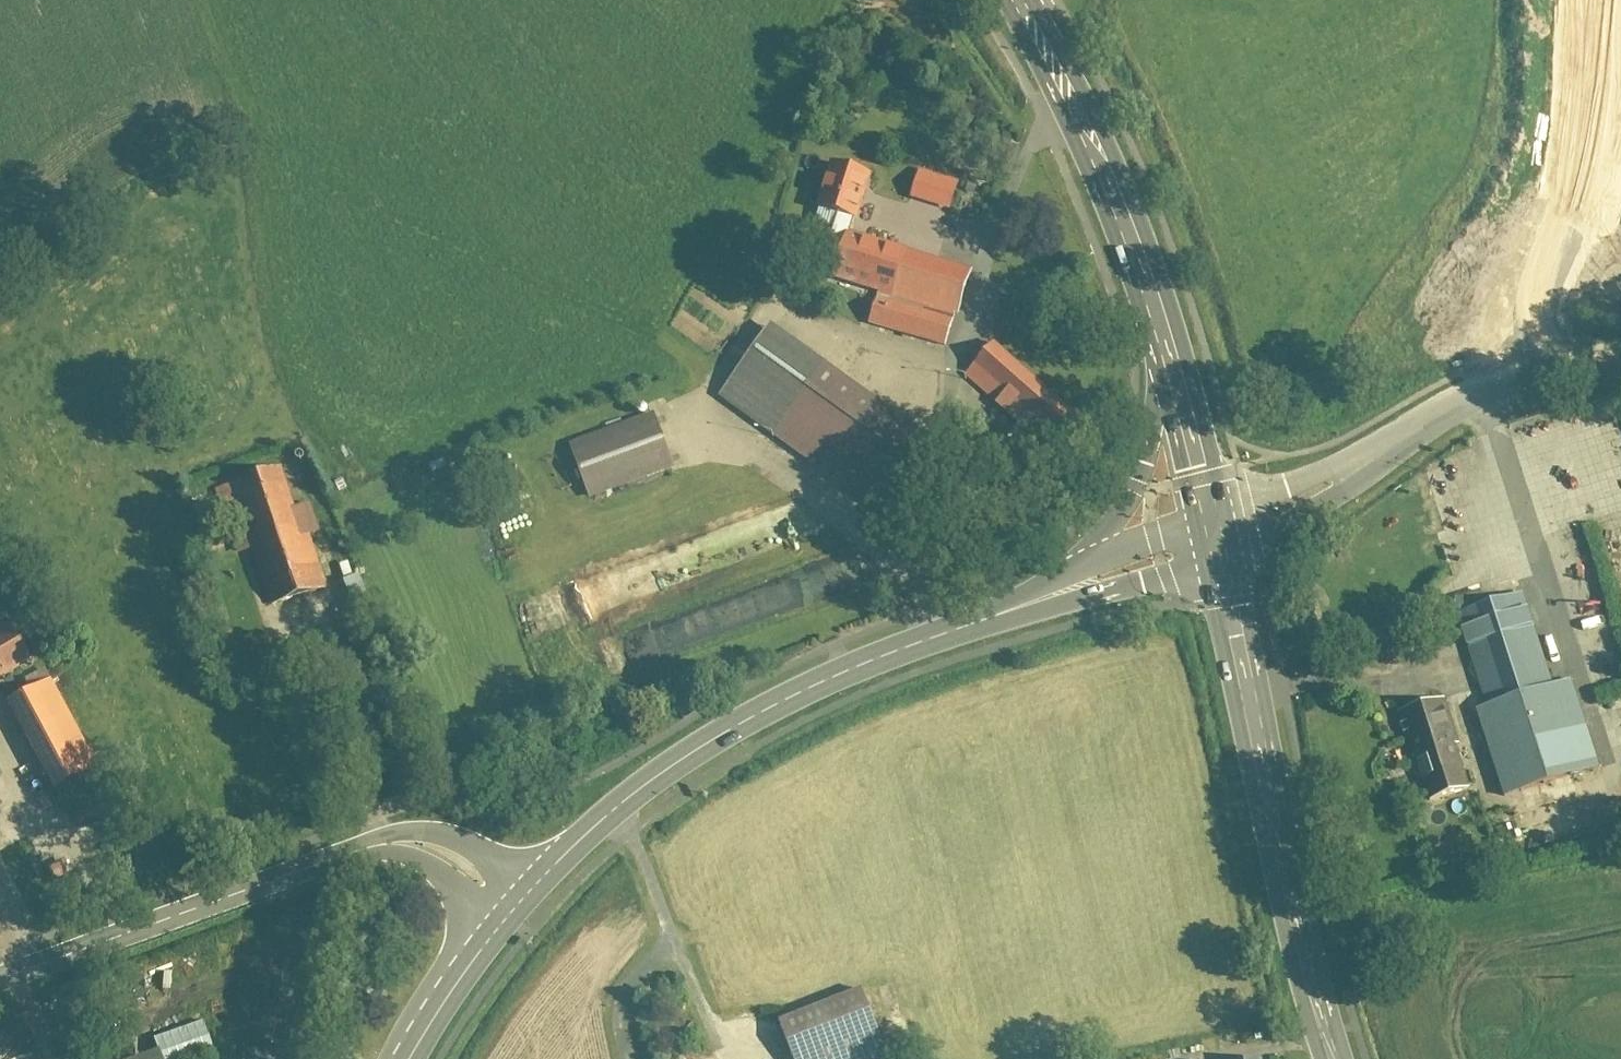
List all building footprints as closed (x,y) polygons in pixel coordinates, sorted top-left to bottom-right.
[(823,170),(812,221),(847,228),(857,177),(823,170)] [(849,223),(828,288),(872,302),(864,328),(941,352),(970,261),(849,223)] [(760,337),(713,404),(874,515),(921,448),(760,337)] [(993,343),(961,384),(1051,454),(1084,413),(993,343)] [(569,440),(589,499),(676,469),(656,409),(569,440)] [(203,531),(237,520),(267,610),(336,587),(295,468),(193,502),(203,531)] [(1522,602),(1457,618),(1480,710),(1471,712),(1493,801),(1587,777),(1564,688),(1546,692),(1522,602)] [(27,662),(9,625),(0,629),(0,676),(27,662)] [(57,683),(14,708),(60,789),(104,765),(57,683)] [(1438,707),(1394,719),(1419,804),(1463,791),(1438,707)] [(798,1058),(882,1058),(887,1057),(865,994),(785,1023),(798,1058)]
